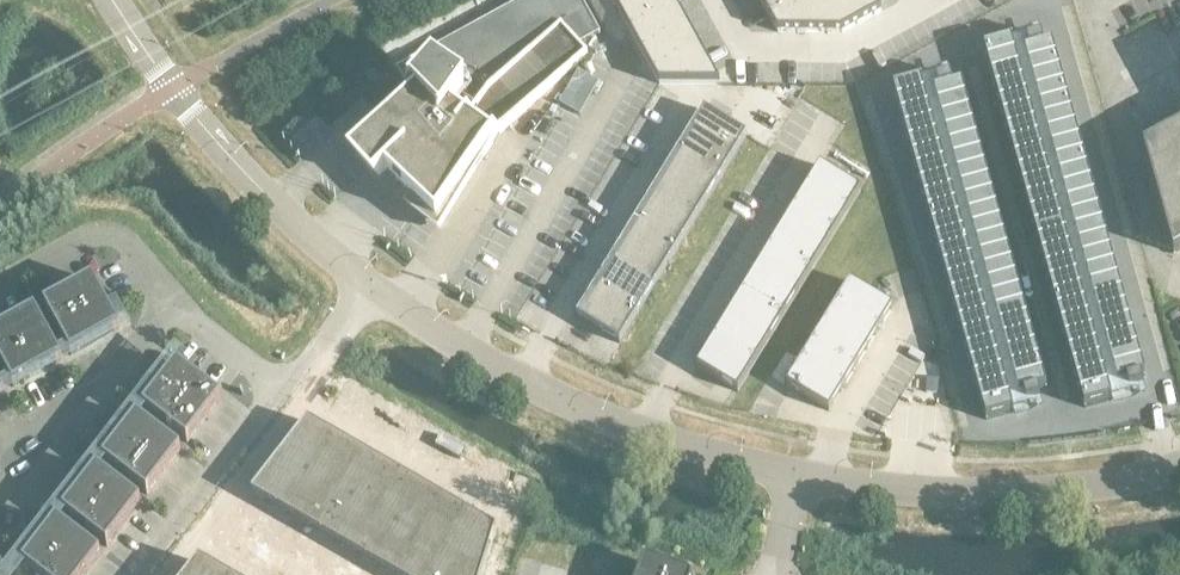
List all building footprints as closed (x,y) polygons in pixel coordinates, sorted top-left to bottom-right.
[(413,90),(349,160),(373,187),(388,172),(414,197),(407,207),(441,232),(501,134),(588,54),(580,45),(600,34),(582,0),(524,0),(420,57),(400,68),(401,70),(402,69),(413,90)] [(659,84),(719,84),(673,0),(613,0),(659,84)] [(793,60),(881,12),(874,0),(760,0),(793,60)] [(1008,33),(980,41),(1080,399),(1108,392),(1109,397),(1142,388),(1137,368),(1141,367),(1048,37),(1040,39),(1035,20),(1006,28),(1008,33)] [(589,61),(569,94),(589,106),(609,74),(589,61)] [(942,67),(892,81),(984,410),(1033,396),(1029,383),(1045,378),(960,77),(945,81),(942,67)] [(378,77),(374,69),(366,73),(371,82),(378,77)] [(734,158),(747,137),(704,111),(691,132),(734,158)] [(1144,149),(1174,254),(1179,251),(1179,129),(1144,149)] [(721,178),(734,158),(691,132),(678,152),(721,178)] [(706,203),(721,178),(678,152),(664,177),(706,203)] [(848,212),(861,191),(820,166),(807,188),(848,212)] [(694,223),(706,203),(664,177),(651,197),(694,223)] [(848,212),(807,188),(795,208),(836,233),(848,212)] [(677,251),(694,223),(651,197),(634,225),(677,251)] [(823,253),(836,233),(795,208),(782,228),(823,253)] [(654,288),(677,251),(634,225),(612,262),(654,288)] [(811,274),(823,253),(782,228),(770,249),(811,274)] [(811,274),(770,249),(757,269),(798,294),(811,274)] [(654,288),(612,262),(595,288),(638,314),(654,288)] [(757,269),(743,293),(783,318),(798,294),(757,269)] [(120,329),(93,281),(45,307),(71,356),(120,329)] [(880,330),(893,308),(850,282),(837,304),(880,330)] [(638,314),(595,288),(577,318),(620,344),(638,314)] [(743,293),(728,318),(768,343),(783,318),(743,293)] [(867,350),(880,330),(837,304),(825,324),(867,350)] [(36,312),(0,332),(0,366),(1,365),(13,387),(62,361),(36,312)] [(728,318),(713,342),(753,367),(768,343),(728,318)] [(855,370),(867,350),(825,324),(812,344),(855,370)] [(713,342),(697,368),(738,393),(753,367),(713,342)] [(845,387),(855,370),(812,344),(802,361),(845,387)] [(787,386),(829,412),(845,387),(802,361),(787,386)] [(221,400),(193,378),(177,366),(144,410),(188,444),(221,400)] [(181,452),(137,418),(104,462),(148,496),(181,452)] [(262,500),(392,574),(494,574),(506,536),(318,428),(262,500)] [(141,504),(97,470),(64,514),(107,548),(141,504)] [(57,522),(23,566),(35,574),(86,574),(101,556),(57,522)] [(644,563),(640,574),(678,574),(644,563)]
